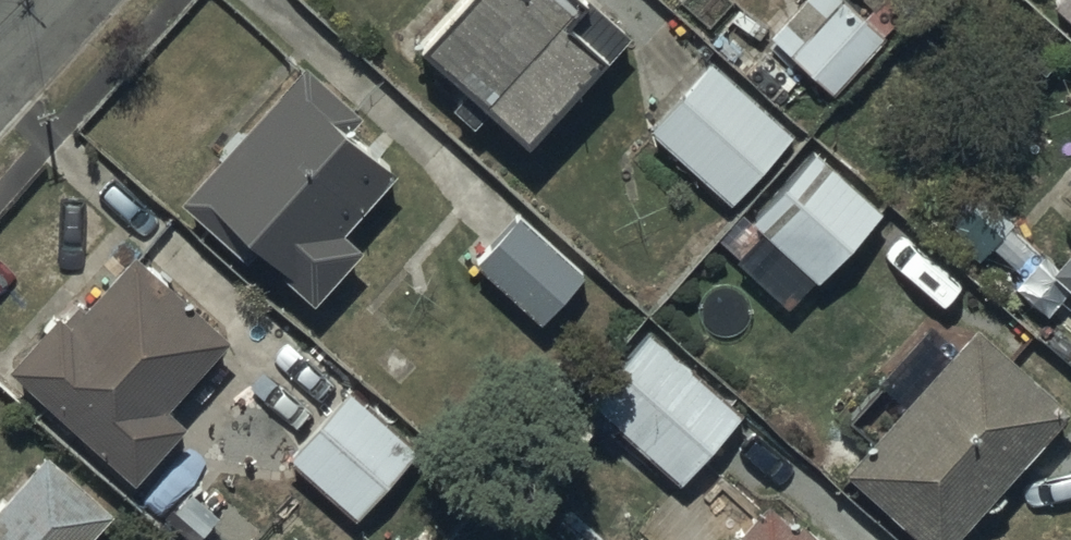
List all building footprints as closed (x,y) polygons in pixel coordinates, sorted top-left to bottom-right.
[(583,0),(477,0),(426,59),(472,99),(454,120),(477,140),(494,120),(529,150),(605,63),(611,69),(634,43),(583,0)] [(773,49),(837,107),(889,47),(835,0),(816,0),(773,49)] [(889,47),(928,0),(835,0),(889,47)] [(1052,5),(1070,23),(1070,0),(1057,0),(1052,5)] [(360,100),(306,51),(183,187),(244,242),(251,234),(313,290),(361,237),(340,218),(396,156),(387,148),(393,141),(354,106),(360,100)] [(793,127),(711,53),(652,119),(733,192),(793,127)] [(820,294),(888,219),(820,157),(740,245),(764,266),(751,281),(793,318),(817,291),(820,294)] [(581,262),(519,205),(477,251),(540,308),(581,262)] [(1054,257),(1070,273),(1070,238),(1054,257)] [(232,346),(138,259),(89,310),(84,305),(20,373),(138,483),(183,435),(164,417),(232,346)] [(979,316),(846,459),(934,539),(938,539),(1068,399),(979,316)] [(742,408),(650,325),(590,389),(599,397),(589,408),(609,426),(618,416),(680,474),(742,408)] [(422,460),(354,398),(297,460),(365,522),(422,460)] [(44,439),(0,490),(0,539),(77,539),(113,498),(44,439)] [(768,513),(743,539),(797,539),(768,513)]
